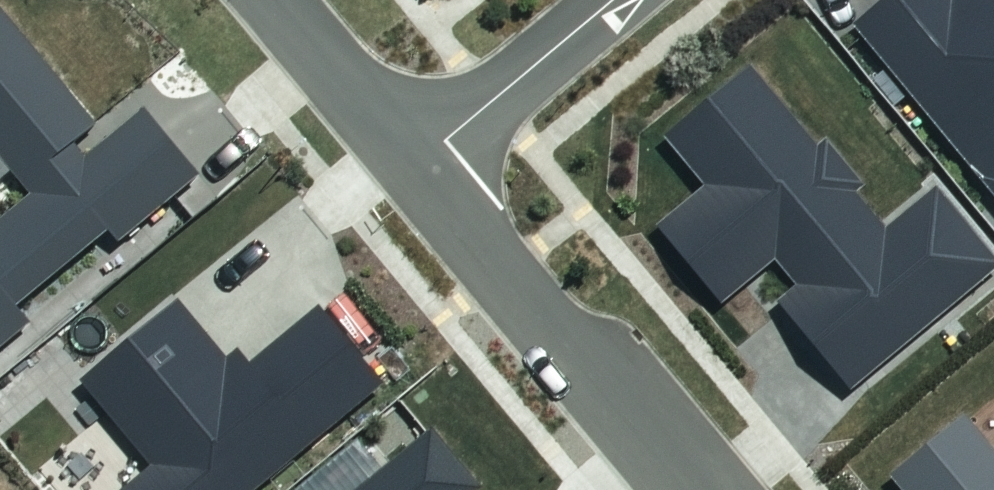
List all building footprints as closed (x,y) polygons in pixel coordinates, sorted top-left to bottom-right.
[(993,193),(993,0),(865,0),(847,16),(993,193)] [(36,332),(28,322),(120,246),(126,253),(208,185),(154,120),(93,170),(83,158),(106,139),(4,15),(0,19),(0,158),(39,205),(0,236),(0,362),(36,332)] [(843,380),(993,256),(993,250),(932,174),(880,217),(851,182),(858,176),(820,130),(812,136),(743,52),(655,124),(699,177),(651,216),(714,293),(767,250),(789,277),(770,292),(843,380)] [(377,374),(310,294),(241,352),(229,338),(216,349),(167,289),(71,369),(143,455),(101,489),(237,489),(377,374)] [(988,444),(957,405),(882,466),(902,489),(993,489),(993,439),(988,444)] [(474,479),(423,418),(336,489),(460,489),(474,479)]
